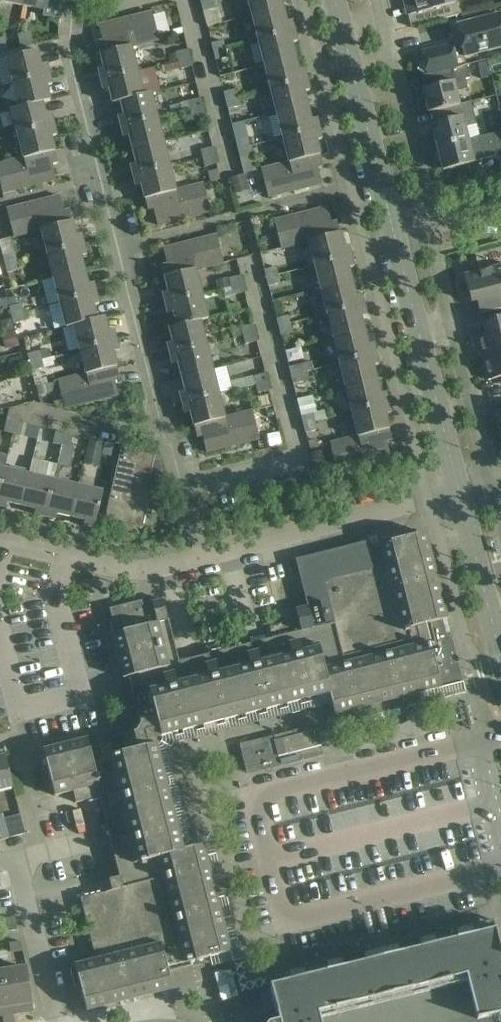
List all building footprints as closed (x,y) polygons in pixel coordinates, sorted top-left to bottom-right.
[(61,0),(24,0),(23,6),(44,11),(43,16),(59,19),(61,0)] [(252,17),(283,9),(281,0),(248,0),(252,17)] [(408,15),(440,7),(443,19),(462,14),(459,2),(455,4),(454,0),(404,0),(408,15)] [(213,1),(201,4),(203,11),(215,8),(213,1)] [(252,17),(258,41),(295,32),(292,21),(287,22),(283,9),(252,17)] [(101,55),(131,47),(159,40),(152,12),(99,25),(103,41),(98,43),(101,55)] [(435,72),(466,65),(464,57),(500,47),(500,16),(500,13),(456,25),(460,41),(421,51),(427,74),(435,72)] [(258,41),(265,65),(295,57),(292,43),(297,41),(295,32),(258,41)] [(211,43),(213,52),(225,49),(223,40),(211,43)] [(98,70),(101,80),(137,71),(131,47),(101,55),(104,68),(98,70)] [(176,52),(179,61),(190,58),(188,49),(176,52)] [(225,49),(213,52),(215,60),(227,57),(225,49)] [(13,83),(49,74),(47,64),(41,65),(38,51),(7,59),(13,83)] [(265,65),(271,89),(307,80),(304,70),(299,71),(295,57),(265,65)] [(190,58),(179,61),(181,69),(192,66),(190,58)] [(467,64),(466,65),(435,72),(439,85),(422,89),(428,113),(471,102),(459,104),(456,92),(468,89),(465,79),(470,78),(467,64)] [(121,102),(143,95),(137,71),(101,80),(104,90),(109,89),(113,104),(121,102)] [(49,74),(13,83),(19,108),(42,103),(50,101),(47,86),(52,85),(49,74)] [(271,89),(277,113),(307,106),(304,92),(309,90),(307,80),(271,89)] [(226,100),(237,98),(235,89),(224,92),(226,100)] [(119,117),(121,127),(157,118),(151,93),(143,95),(121,102),(124,115),(119,117)] [(191,109),(202,106),(200,98),(189,101),(191,109)] [(237,98),(226,100),(228,109),(239,106),(237,98)] [(431,125),(437,148),(468,140),(465,127),(477,124),(471,102),(428,113),(441,110),(444,121),(431,125)] [(11,110),(18,134),(54,125),(51,115),(46,116),(42,103),(19,108),(11,110)] [(205,115),(202,106),(191,109),(193,118),(205,115)] [(277,113),(283,138),(319,128),(317,119),(311,120),(307,106),(277,113)] [(157,118),(121,127),(124,137),(129,136),(133,150),(163,142),(157,118)] [(18,134),(24,158),(54,150),(51,137),(57,136),(54,125),(18,134)] [(283,138),(289,162),(320,154),(316,141),(322,139),(319,128),(283,138)] [(437,148),(443,171),(462,166),(462,165),(487,158),(487,160),(500,156),(500,132),(468,140),(437,148)] [(238,149),(249,146),(247,138),(236,141),(238,149)] [(163,142),(133,150),(136,164),(131,165),(133,175),(169,166),(163,142)] [(252,155),(249,146),(238,149),(240,158),(252,155)] [(203,158),(215,155),(213,147),(201,150),(203,158)] [(24,158),(0,164),(0,182),(3,193),(56,180),(52,164),(58,162),(54,150),(24,158)] [(320,154),(289,162),(261,169),(268,197),(302,189),(321,184),(317,168),(323,166),(320,154)] [(217,164),(215,155),(203,158),(205,167),(217,164)] [(141,185),(145,198),(176,191),(169,166),(133,175),(136,186),(141,185)] [(245,175),(231,178),(235,192),(248,188),(245,175)] [(204,184),(176,191),(145,198),(148,210),(153,209),(157,225),(211,212),(204,184)] [(14,237),(42,230),(72,222),(70,210),(64,212),(60,196),(40,201),(7,209),(14,237)] [(281,249),(309,242),(340,234),(337,222),(331,224),(327,207),(274,221),(281,249)] [(72,222),(42,230),(48,254),(84,245),(81,234),(76,236),(72,222)] [(340,234),(309,242),(315,266),(352,257),(349,246),(343,247),(340,234)] [(165,278),(196,270),(224,263),(217,235),(163,249),(167,265),(162,266),(165,278)] [(84,245),(48,254),(54,279),(85,271),(81,257),(87,255),(84,245)] [(5,265),(17,262),(15,253),(3,256),(5,265)] [(315,266),(321,291),(352,283),(349,268),(354,267),(352,257),(315,266)] [(19,270),(17,262),(5,265),(7,273),(19,270)] [(480,314),(500,309),(500,265),(464,275),(468,291),(471,303),(477,301),(480,314)] [(264,270),(266,279),(278,276),(276,267),(264,270)] [(196,270),(165,278),(168,291),(163,293),(166,304),(202,295),(196,270)] [(54,279),(60,303),(96,294),(94,283),(88,285),(85,271),(54,279)] [(231,287),(243,284),(241,275),(229,278),(231,287)] [(280,284),(278,276),(266,279),(268,287),(280,284)] [(229,277),(216,281),(219,290),(231,287),(229,278),(229,277)] [(321,291),(328,315),(364,306),(361,295),(356,296),(352,283),(321,291)] [(243,284),(231,287),(233,295),(245,292),(243,284)] [(66,327),(74,325),(97,319),(93,305),(99,304),(96,294),(60,303),(66,327)] [(202,295),(166,304),(168,314),(174,312),(177,326),(200,321),(208,319),(202,295)] [(9,307),(11,315),(23,312),(21,304),(9,307)] [(364,306),(328,315),(334,339),(364,331),(361,317),(366,316),(364,306)] [(23,312),(11,315),(14,323),(25,320),(23,312)] [(277,319),(279,327),(290,324),(288,316),(277,319)] [(74,325),(80,350),(116,341),(114,330),(108,331),(104,317),(97,319),(74,325)] [(482,358),(500,353),(500,317),(480,322),(483,333),(476,335),(482,358)] [(200,321),(177,326),(169,328),(173,342),(168,344),(170,355),(207,346),(200,321)] [(244,336),(255,333),(253,324),(242,327),(244,336)] [(290,324),(279,327),(281,335),(292,332),(290,324)] [(364,331),(334,339),(340,363),(376,354),(373,344),(368,345),(364,331)] [(14,332),(5,335),(8,349),(18,346),(14,332)] [(255,333),(244,336),(246,344),(257,341),(255,333)] [(116,341),(80,350),(86,374),(117,366),(113,352),(119,351),(116,341)] [(182,377),(213,369),(207,346),(170,355),(173,365),(178,363),(182,377)] [(30,362),(41,359),(39,351),(28,354),(30,362)] [(482,358),(488,381),(500,377),(500,353),(482,358)] [(376,354),(340,363),(346,387),(377,380),(373,366),(379,365),(376,354)] [(25,369),(22,356),(8,359),(11,372),(25,369)] [(41,359),(30,362),(32,371),(44,368),(41,359)] [(289,367),(291,376),(303,373),(300,364),(289,367)] [(117,366),(86,374),(58,381),(65,409),(118,395),(114,379),(120,378),(117,366)] [(182,402),(219,393),(213,369),(182,377),(185,391),(180,393),(182,402)] [(254,376),(256,384),(267,381),(265,373),(254,376)] [(303,373),(291,376),(293,384),(305,381),(303,373)] [(346,387),(352,412),(388,402),(386,393),(380,394),(377,380),(346,387)] [(270,390),(267,381),(256,384),(258,393),(270,390)] [(37,387),(39,396),(51,393),(49,384),(37,387)] [(219,393),(182,402),(185,413),(191,412),(194,426),(225,418),(219,393)] [(388,402),(352,412),(358,436),(389,428),(386,415),(391,414),(388,402)] [(303,424),(315,421),(326,418),(324,410),(301,416),(303,424)] [(253,411),(225,418),(194,426),(197,437),(202,436),(207,452),(260,439),(253,411)] [(16,422),(7,420),(4,432),(13,434),(16,422)] [(315,421),(303,424),(305,433),(317,430),(315,421)] [(24,424),(17,422),(16,422),(13,434),(21,435),(24,424)] [(39,427),(27,424),(23,438),(36,441),(39,427)] [(392,440),(389,428),(358,436),(330,443),(337,471),(391,458),(387,441),(392,440)] [(53,443),(62,445),(65,433),(56,431),(53,443)] [(65,433),(62,445),(70,447),(73,435),(65,433)] [(104,442),(89,439),(85,458),(100,461),(104,442)] [(114,444),(105,443),(103,454),(111,456),(114,444)] [(155,454),(122,446),(105,520),(142,529),(151,491),(141,489),(144,474),(150,475),(155,454)] [(0,492),(0,507),(6,508),(8,503),(22,506),(30,475),(29,475),(5,469),(0,492)] [(45,517),(46,517),(54,481),(30,475),(22,506),(36,509),(34,515),(45,517)] [(71,517),(78,486),(54,481),(46,517),(55,519),(57,514),(71,517)] [(103,492),(78,486),(71,517),(85,520),(84,526),(95,528),(103,492)] [(155,738),(329,694),(334,715),(346,712),(359,720),(466,693),(465,692),(452,639),(448,637),(443,620),(447,619),(426,533),(420,535),(417,535),(416,530),(400,534),(401,540),(390,542),(389,537),(296,561),(308,609),(298,611),(302,631),(292,634),(289,622),(270,627),(272,638),(179,662),(163,600),(152,603),(153,608),(144,611),(144,609),(142,601),(110,609),(110,610),(111,614),(112,619),(111,620),(110,622),(113,634),(124,679),(129,677),(141,725),(140,727),(138,729),(137,732),(135,732),(130,734),(110,739),(109,735),(105,736),(101,737),(97,738),(98,743),(89,746),(87,739),(43,750),(55,796),(73,791),(76,803),(100,797),(120,877),(101,882),(103,892),(81,898),(96,960),(75,965),(87,1011),(173,989),(167,968),(231,952),(204,845),(198,846),(192,848),(188,849),(183,850),(155,738)] [(296,733),(240,747),(247,773),(323,753),(320,740),(319,740),(317,729),(315,729),(314,727),(296,732),(296,733)] [(13,787),(5,756),(0,757),(0,790),(13,787)] [(0,840),(25,834),(20,814),(4,818),(3,813),(0,814),(0,840)] [(7,919),(8,931),(17,930),(15,918),(7,919)] [(0,932),(8,931),(7,919),(0,920),(0,930),(0,932)] [(496,929),(270,986),(279,1020),(273,1021),(500,1021),(500,949),(498,939),(497,936),(496,929)] [(22,950),(21,942),(9,943),(10,952),(22,950)] [(27,968),(0,972),(0,1017),(3,1017),(3,1021),(14,1021),(13,1015),(33,1012),(27,968)]
